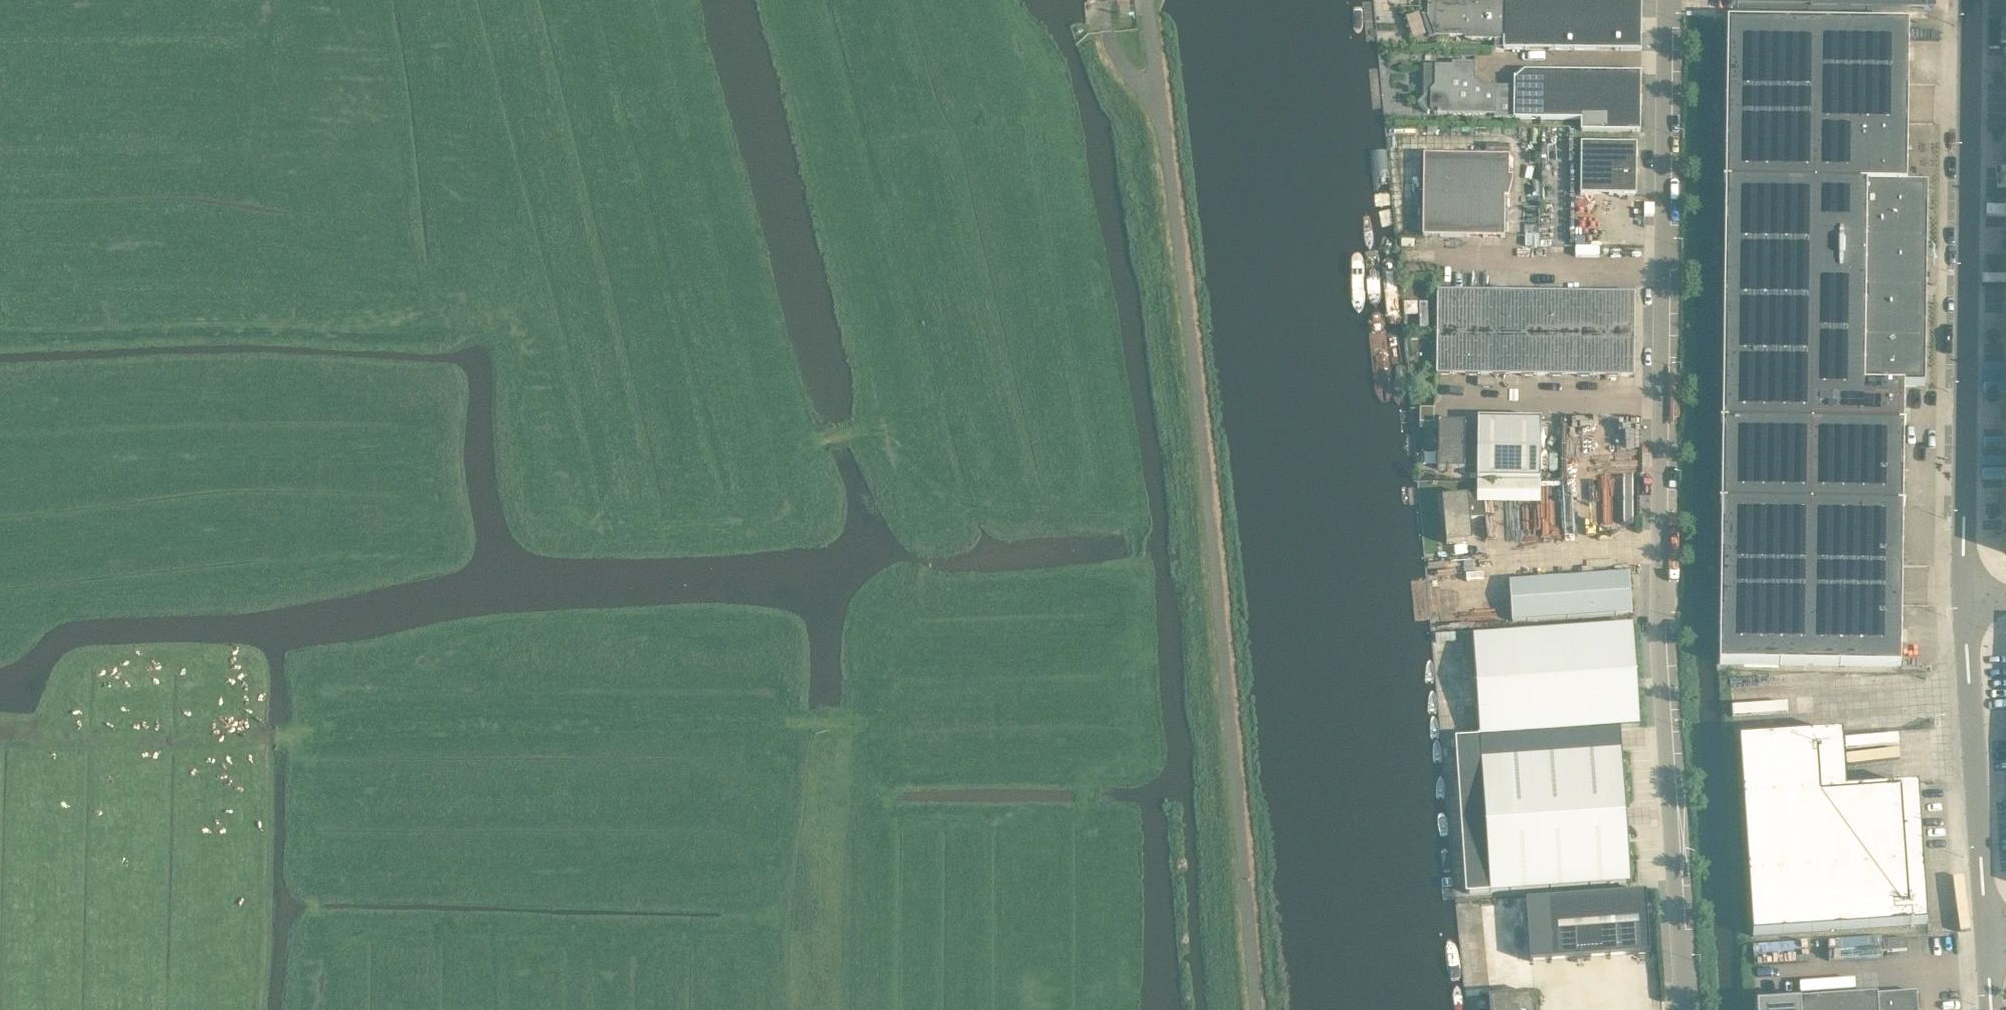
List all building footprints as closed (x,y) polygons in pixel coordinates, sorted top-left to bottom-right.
[(1503,38),(1503,48),(1641,49),(1641,0),(1465,0),(1465,1),(1428,1),(1427,15),(1423,15),(1425,22),(1427,29),(1430,35),(1465,35),(1465,38),(1503,38)] [(1806,8),(1930,9),(1930,0),(1806,0),(1806,8)] [(1886,20),(1886,11),(1816,10),(1816,18),(1886,20)] [(1727,20),(1719,663),(1901,665),(1901,640),(1901,605),(1902,565),(1903,480),(1903,468),(1904,384),(1925,384),(1927,183),(1906,182),(1908,58),(1908,47),(1908,22),(1727,20)] [(1434,113),(1494,113),(1494,117),(1581,118),(1581,129),(1640,130),(1640,71),(1524,70),(1515,78),(1515,76),(1514,76),(1514,85),(1480,85),(1475,79),(1475,61),(1452,61),(1452,64),(1434,64),(1434,85),(1417,102),(1428,112),(1431,109),(1434,113)] [(1637,142),(1581,141),(1579,242),(1635,243),(1637,142)] [(1423,235),(1504,236),(1505,195),(1509,180),(1509,154),(1424,153),(1423,235)] [(1436,374),(1634,376),(1635,292),(1437,290),(1436,374)] [(1477,478),(1540,479),(1541,419),(1478,418),(1478,435),(1465,435),(1465,422),(1438,422),(1438,469),(1464,469),(1464,465),(1477,466),(1477,478)] [(1544,421),(1544,448),(1560,448),(1561,422),(1544,421)] [(1477,480),(1477,493),(1441,496),(1446,541),(1472,539),(1471,517),(1482,515),(1481,501),(1540,501),(1540,481),(1477,480)] [(1509,581),(1512,620),(1632,612),(1629,573),(1509,581)] [(1473,635),(1480,735),(1619,725),(1639,724),(1632,624),(1473,635)] [(1489,891),(1490,891),(1630,881),(1619,725),(1480,735),(1455,736),(1465,891),(1489,890),(1489,891)] [(1889,788),(1846,791),(1846,786),(1842,733),(1739,740),(1752,936),(1927,924),(1920,816),(1918,786),(1888,788),(1889,788)] [(1546,899),(1550,959),(1649,952),(1645,892),(1546,899)] [(1882,939),(1883,950),(1907,949),(1906,937),(1882,939)] [(1917,991),(1756,1002),(1756,1009),(1918,1009),(1917,991)] [(1534,1009),(1535,1008),(1534,993),(1489,997),(1490,1009),(1534,1009)]
